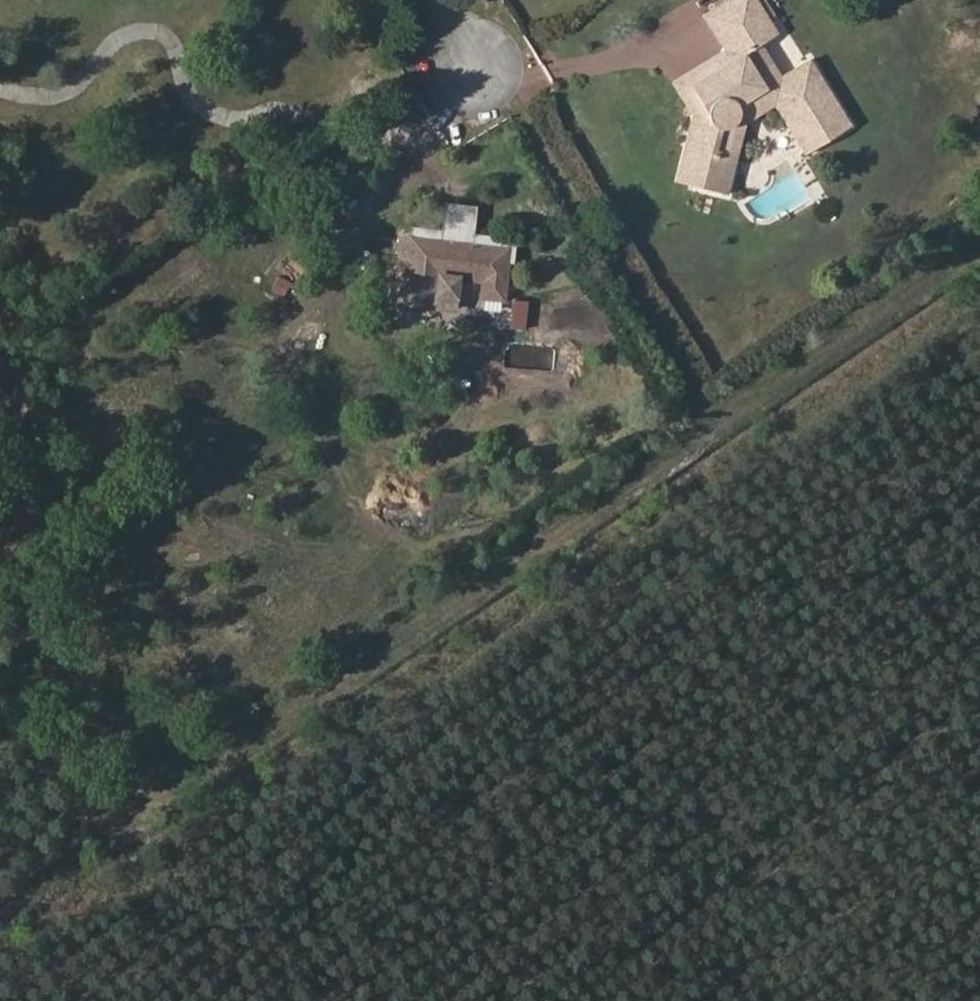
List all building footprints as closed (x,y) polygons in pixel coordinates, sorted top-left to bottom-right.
[(695,123),(678,188),(720,200),(737,125),(782,97),(810,142),(800,148),(811,163),(841,143),(831,127),(848,116),(815,63),(787,80),(768,51),(782,39),(777,29),(783,23),(769,0),(767,0),(760,4),(758,0),(740,0),(707,20),(728,56),(737,70),(703,91),(695,123)] [(728,56),(674,87),(695,123),(703,91),(737,70),(728,56)] [(800,148),(810,142),(782,97),(737,125),(720,200),(731,203),(750,133),(779,117),(800,148)] [(841,143),(858,133),(848,116),(831,127),(841,143)] [(478,244),(453,240),(405,231),(397,313),(434,320),(440,314),(444,279),(491,284),(490,302),(507,304),(513,249),(478,244)] [(479,235),(455,232),(453,240),(478,244),(479,235)] [(513,326),(529,328),(532,298),(516,297),(513,326)]
